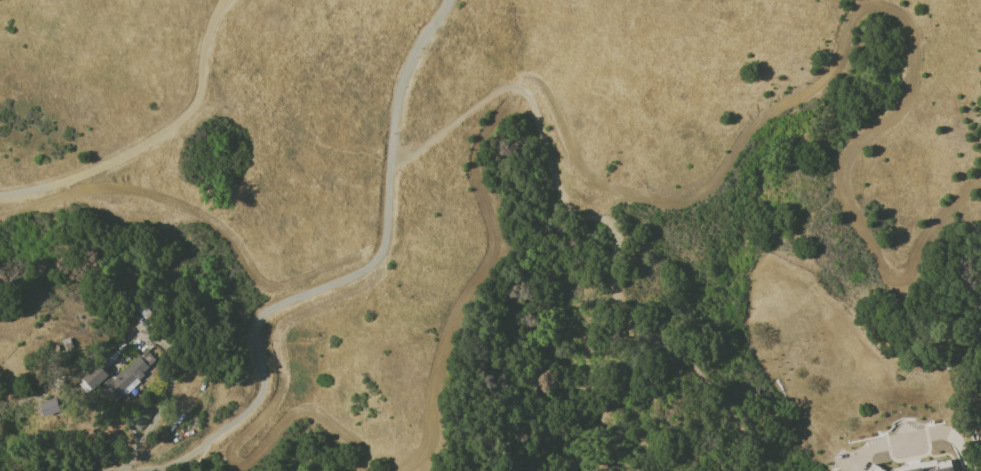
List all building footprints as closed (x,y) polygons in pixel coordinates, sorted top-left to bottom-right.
[(80,379),(97,364),(109,378),(134,356),(147,370),(136,379),(134,376),(119,390),(123,394),(112,403),(96,385),(90,391),(80,379)] [(36,404),(53,398),(58,412),(41,418),(36,404)]
